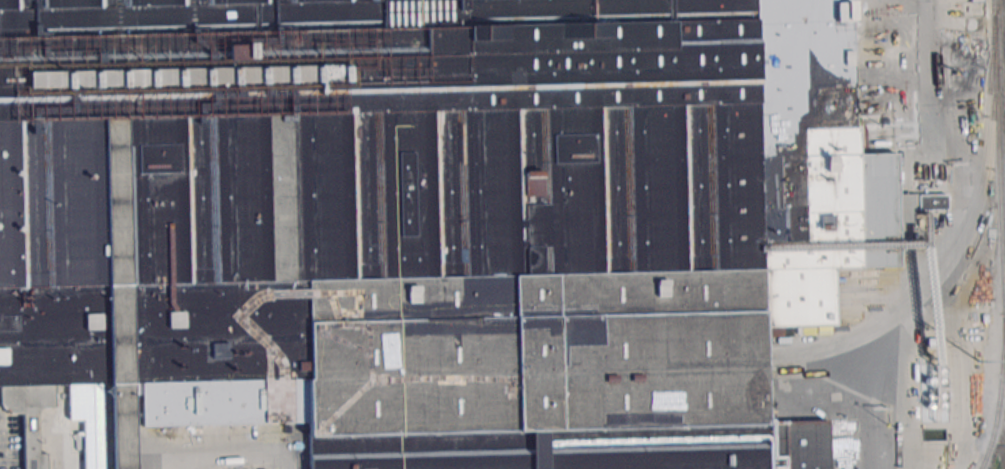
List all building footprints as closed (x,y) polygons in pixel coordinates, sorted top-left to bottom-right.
[(10,412),(22,411),(24,468),(45,468),(45,453),(37,453),(36,410),(40,406),(53,406),(52,385),(67,384),(68,419),(82,419),(83,468),(102,468),(100,384),(133,383),(133,394),(142,394),(143,425),(307,422),(308,468),(829,468),(827,421),(764,421),(762,325),(833,324),(832,267),(897,266),(897,221),(913,221),(912,209),(945,209),(945,194),(895,195),(895,153),(857,154),(856,127),(853,127),(850,0),(0,0),(0,403),(10,412)]
